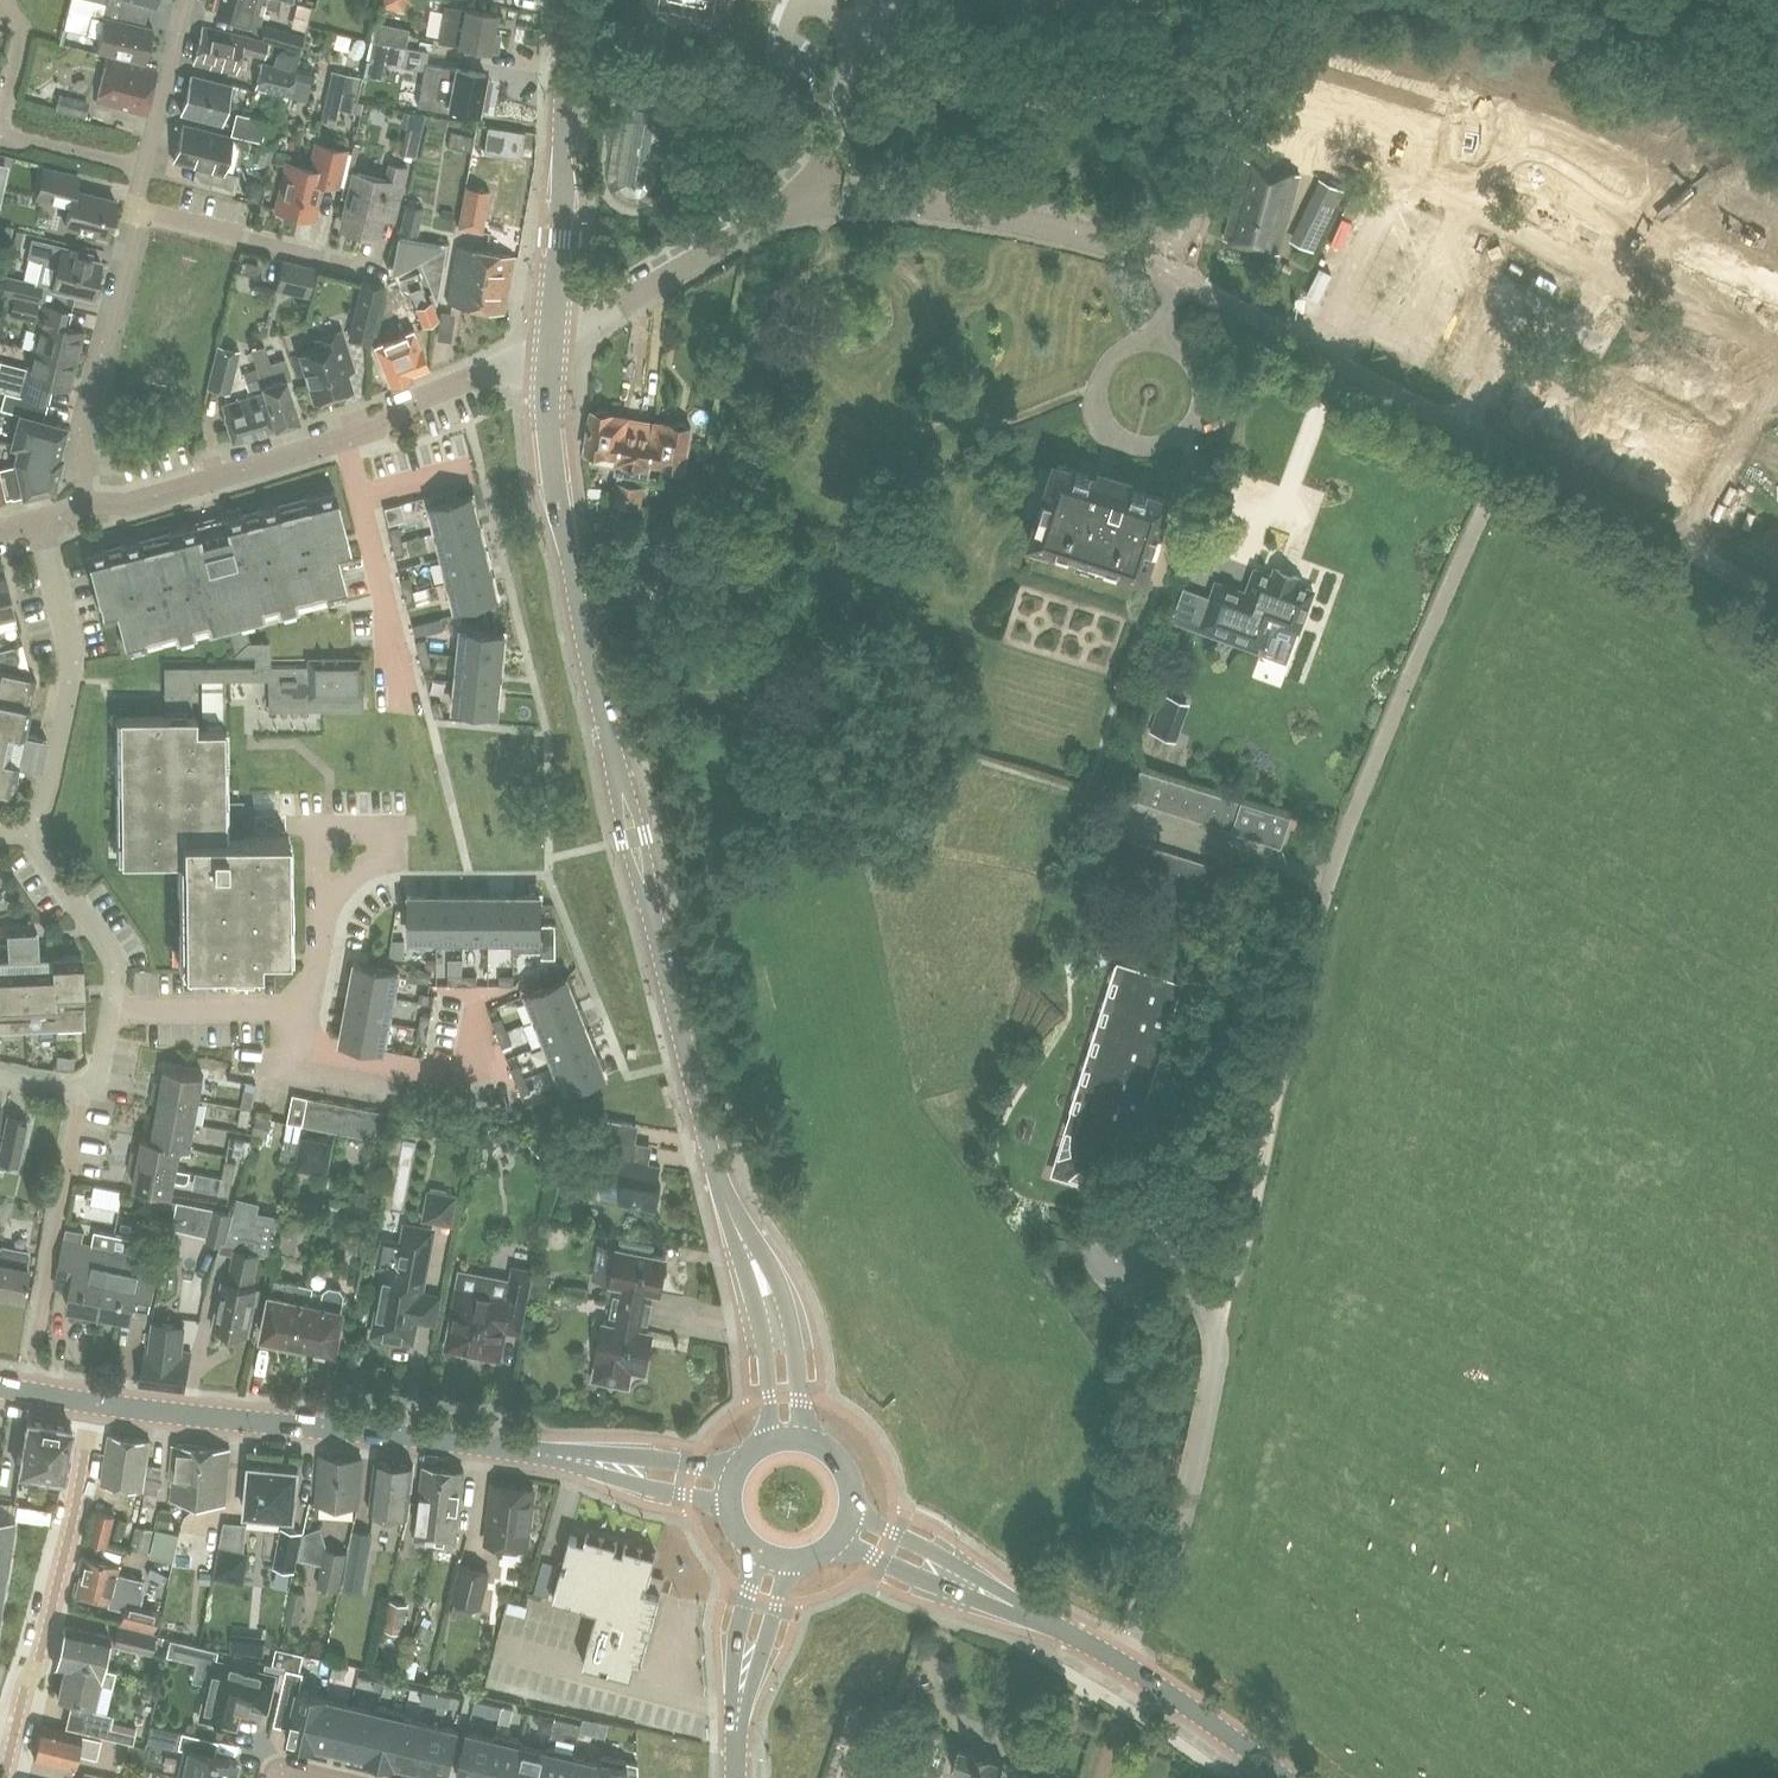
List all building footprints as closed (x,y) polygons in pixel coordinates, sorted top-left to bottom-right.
[(86,33),(99,36),(96,48),(145,59),(153,26),(104,15),(103,17),(102,17),(106,2),(99,0),(70,0),(66,17),(89,23),(86,33)] [(281,0),(219,0),(215,12),(259,24),(264,6),(278,10),(281,0)] [(727,30),(733,0),(642,0),(639,14),(727,30)] [(443,6),(438,38),(459,42),(459,43),(490,49),(497,50),(500,33),(493,32),(496,13),(465,8),(464,9),(443,6)] [(377,22),(373,41),(404,47),(404,46),(408,28),(377,22)] [(260,39),(299,50),(303,34),(264,24),(260,39)] [(265,56),(269,42),(203,26),(194,63),(236,73),(243,47),(247,48),(246,51),(265,56)] [(404,47),(373,41),(370,59),(401,65),(404,47)] [(404,47),(401,65),(425,70),(427,62),(426,62),(428,51),(404,46),(404,47)] [(365,70),(365,54),(339,53),(339,70),(365,70)] [(146,113),(157,69),(107,57),(96,101),(146,113)] [(296,70),(263,62),(257,86),(290,94),(296,70)] [(480,111),(487,71),(454,65),(454,67),(435,64),(432,80),(451,83),(447,105),(480,111)] [(221,123),(231,84),(192,74),(182,113),(221,123)] [(659,92),(651,90),(643,90),(635,92),(628,97),(623,104),(620,112),(608,173),(608,182),(611,191),(616,198),(624,203),(632,205),(641,205),(649,202),(656,197),(661,190),(664,182),(673,121),(673,112),(671,104),(666,97),(659,92)] [(55,108),(85,116),(89,101),(59,93),(55,108)] [(415,158),(425,115),(414,112),(404,155),(415,158)] [(262,140),(266,121),(237,113),(232,132),(262,140)] [(239,174),(223,170),(232,136),(183,124),(174,159),(211,169),(207,185),(235,192),(239,174)] [(483,149),(483,150),(522,156),(522,155),(521,155),(525,131),(487,125),(483,149)] [(338,185),(347,151),(316,143),(309,169),(287,163),(276,209),(313,218),(322,181),(338,185)] [(1278,252),(1299,173),(1246,158),(1225,237),(1278,252)] [(395,211),(405,167),(389,164),(385,181),(355,174),(342,225),(373,233),(379,207),(395,211)] [(106,233),(114,198),(74,188),(78,175),(44,167),(36,196),(69,205),(64,223),(106,233)] [(1312,248),(1330,209),(1341,188),(1324,180),(1295,240),(1312,248)] [(1342,211),(1355,217),(1368,188),(1355,182),(1342,211)] [(481,231),(489,189),(466,184),(458,226),(481,231)] [(406,202),(399,230),(416,234),(423,206),(406,202)] [(417,257),(437,304),(446,244),(397,236),(391,264),(393,265),(393,266),(417,257)] [(28,255),(44,258),(57,262),(51,286),(91,296),(100,260),(81,255),(82,250),(32,238),(28,255)] [(503,311),(514,255),(458,245),(447,301),(503,311)] [(315,267),(283,258),(275,290),(308,297),(315,267)] [(0,292),(14,295),(39,301),(43,283),(5,274),(0,292)] [(365,279),(351,336),(369,341),(369,339),(372,340),(386,284),(365,279)] [(76,359),(83,331),(67,326),(71,308),(39,301),(14,295),(10,313),(33,319),(30,329),(38,330),(34,348),(52,353),(76,359)] [(424,323),(438,318),(430,299),(416,305),(424,323)] [(314,397),(351,386),(342,359),(349,357),(340,328),(315,336),(318,346),(300,352),(314,397)] [(409,371),(426,364),(411,329),(375,345),(392,386),(412,378),(409,371)] [(217,344),(206,387),(230,393),(240,350),(217,344)] [(274,427),(298,420),(286,378),(291,377),(285,358),(269,363),(264,344),(250,348),(264,392),(274,427)] [(76,359),(52,353),(34,348),(29,368),(0,361),(0,390),(5,391),(22,395),(26,378),(69,388),(76,359)] [(22,395),(5,391),(0,407),(0,408),(19,413),(11,444),(18,446),(15,458),(16,464),(0,467),(0,476),(5,497),(23,493),(23,494),(52,487),(51,481),(52,474),(56,475),(61,455),(60,455),(63,442),(60,442),(65,425),(32,416),(36,400),(47,402),(47,401),(22,395)] [(274,427),(264,392),(221,405),(231,439),(274,427)] [(615,470),(631,473),(640,418),(609,412),(605,407),(600,406),(596,410),(591,409),(585,449),(618,454),(615,470)] [(683,466),(690,427),(688,426),(683,420),(677,419),(671,423),(640,418),(631,473),(646,475),(649,460),(683,466)] [(1034,537),(1142,573),(1167,498),(1129,486),(1130,483),(1107,475),(1106,479),(1059,463),(1034,537)] [(618,511),(624,512),(629,484),(615,482),(612,500),(620,501),(618,511)] [(643,487),(629,484),(624,512),(630,513),(632,503),(640,505),(643,487)] [(335,488),(87,555),(103,619),(116,616),(125,650),(227,624),(236,656),(255,656),(255,668),(164,669),(165,708),(190,707),(189,681),(263,680),(263,666),(269,666),(269,644),(250,644),(244,619),(347,592),(338,558),(352,554),(335,488)] [(431,505),(438,531),(480,521),(473,495),(431,505)] [(486,546),(480,521),(438,531),(444,556),(486,546)] [(398,526),(389,528),(392,542),(401,540),(398,526)] [(672,530),(668,543),(685,547),(688,534),(672,530)] [(405,554),(401,540),(392,542),(396,556),(405,554)] [(486,546),(444,556),(450,581),(492,571),(486,546)] [(1216,581),(1202,622),(1264,645),(1273,620),(1298,630),(1313,590),(1295,583),(1298,576),(1275,568),(1273,575),(1255,568),(1246,592),(1216,581)] [(450,581),(456,607),(498,597),(492,571),(450,581)] [(15,612),(5,573),(0,574),(0,616),(15,612)] [(404,592),(414,590),(410,576),(401,578),(404,592)] [(414,590),(404,592),(408,606),(417,604),(414,590)] [(460,655),(503,659),(505,633),(462,628),(460,655)] [(420,654),(429,652),(425,638),(416,640),(420,654)] [(23,644),(0,650),(0,663),(29,669),(23,644)] [(423,668),(432,666),(429,652),(420,654),(423,668)] [(263,666),(263,680),(268,680),(269,710),(325,709),(362,709),(362,696),(361,696),(361,689),(363,688),(362,666),(361,666),(361,658),(350,658),(338,658),(335,655),(332,658),(325,658),(322,656),(319,658),(308,658),(308,666),(269,666),(263,666)] [(503,659),(460,655),(457,680),(500,685),(503,659)] [(18,759),(17,759),(18,753),(41,758),(40,759),(42,760),(47,735),(46,735),(45,736),(24,731),(35,676),(0,668),(0,786),(12,789),(18,759)] [(500,685),(457,680),(454,707),(497,711),(500,685)] [(1167,695),(1154,731),(1174,738),(1187,703),(1167,695)] [(441,700),(431,702),(435,717),(444,714),(441,700)] [(190,707),(165,708),(165,716),(118,717),(119,860),(180,859),(182,965),(260,964),(260,951),(287,951),(285,834),(240,835),(239,816),(224,816),(223,729),(195,729),(195,716),(190,716),(190,707)] [(1131,798),(1281,846),(1291,816),(1240,800),(1140,768),(1131,798)] [(841,833),(849,835),(852,819),(844,818),(841,833)] [(1210,895),(1219,866),(1119,834),(1110,863),(1210,895)] [(410,938),(437,938),(437,894),(410,894),(410,938)] [(437,938),(463,938),(463,894),(437,894),(437,938)] [(488,894),(463,894),(463,938),(488,938),(488,894)] [(513,938),(514,938),(514,895),(488,894),(488,938),(513,938)] [(514,938),(513,938),(513,949),(541,949),(541,923),(541,895),(514,895),(514,938)] [(555,957),(556,923),(541,923),(541,949),(541,957),(555,957)] [(85,1027),(83,995),(85,995),(84,985),(83,985),(82,954),(27,956),(26,941),(37,941),(36,932),(37,932),(37,930),(25,931),(25,932),(18,932),(18,931),(6,932),(6,933),(7,933),(7,942),(18,941),(19,957),(0,958),(0,1031),(85,1027)] [(399,970),(356,962),(351,988),(394,996),(399,970)] [(1067,1126),(1067,1128),(1074,1130),(1072,1137),(1072,1145),(1074,1152),(1077,1160),(1081,1166),(1086,1172),(1093,1176),(1100,1180),(1099,1183),(1098,1187),(1099,1187),(1113,1143),(1130,1148),(1140,1116),(1147,1092),(1161,1047),(1172,1012),(1182,982),(1118,962),(1118,964),(1125,966),(1116,994),(1109,992),(1109,994),(1116,996),(1074,1128),(1067,1126)] [(414,974),(426,981),(432,973),(419,965),(414,974)] [(541,970),(547,985),(556,981),(550,966),(541,970)] [(448,974),(448,984),(463,984),(463,974),(448,974)] [(477,984),(477,974),(463,974),(463,984),(477,984)] [(500,974),(500,984),(514,984),(514,974),(500,974)] [(567,977),(556,981),(547,985),(527,993),(537,1018),(577,1002),(567,977)] [(346,1013),(389,1021),(394,996),(351,988),(346,1013)] [(419,1001),(433,1004),(435,994),(421,991),(419,1001)] [(577,1002),(537,1018),(546,1041),(587,1025),(577,1002)] [(341,1040),(384,1048),(389,1021),(346,1013),(341,1040)] [(429,1029),(431,1015),(421,1013),(419,1027),(429,1029)] [(502,1016),(493,1020),(498,1033),(507,1030),(502,1016)] [(546,1041),(556,1065),(596,1049),(587,1025),(546,1041)] [(429,1029),(419,1027),(416,1041),(426,1043),(429,1029)] [(503,1047),(512,1043),(507,1030),(498,1033),(503,1047)] [(606,1074),(596,1049),(556,1065),(566,1090),(606,1074)] [(511,1067),(516,1081),(525,1077),(520,1064),(511,1067)] [(156,1080),(155,1089),(200,1098),(204,1074),(166,1066),(163,1081),(156,1080)] [(516,1081),(522,1094),(531,1091),(525,1077),(516,1081)] [(195,1122),(200,1098),(155,1089),(153,1100),(160,1101),(157,1115),(195,1122)] [(242,1106),(251,1107),(254,1091),(244,1089),(242,1106)] [(308,1096),(293,1093),(287,1121),(302,1124),(308,1096)] [(321,1099),(308,1096),(302,1124),(316,1127),(321,1099)] [(321,1099),(316,1127),(329,1129),(335,1101),(321,1099)] [(343,1132),(348,1104),(335,1101),(329,1129),(343,1132)] [(348,1104),(343,1132),(356,1135),(362,1107),(348,1104)] [(248,1125),(251,1107),(242,1106),(238,1123),(248,1125)] [(356,1135),(370,1137),(375,1109),(362,1107),(356,1135)] [(384,1140),(390,1112),(389,1112),(375,1109),(370,1137),(384,1140)] [(191,1147),(195,1122),(157,1115),(155,1128),(147,1127),(146,1136),(146,1137),(182,1144),(181,1145),(191,1147)] [(657,1208),(661,1185),(657,1184),(660,1165),(632,1160),(635,1140),(618,1137),(621,1120),(605,1117),(598,1155),(612,1158),(608,1176),(623,1179),(619,1201),(657,1208)] [(6,1119),(0,1147),(0,1163),(19,1167),(29,1124),(6,1119)] [(134,1149),(132,1159),(191,1170),(177,1167),(181,1145),(182,1144),(146,1137),(146,1136),(144,1136),(141,1151),(134,1149)] [(243,1156),(246,1139),(236,1137),(233,1154),(243,1156)] [(298,1140),(285,1137),(278,1162),(292,1165),(298,1140)] [(303,1164),(321,1168),(326,1146),(307,1142),(303,1164)] [(190,1178),(191,1170),(132,1159),(130,1170),(138,1171),(135,1185),(173,1192),(175,1179),(186,1181),(190,1178)] [(223,1176),(233,1178),(236,1162),(226,1160),(223,1176)] [(111,1181),(130,1182),(131,1171),(112,1169),(111,1181)] [(233,1178),(223,1176),(220,1194),(230,1196),(233,1178)] [(93,1183),(89,1204),(117,1209),(121,1188),(93,1183)] [(453,1224),(459,1195),(429,1189),(424,1219),(453,1224)] [(156,1195),(152,1216),(173,1220),(177,1199),(156,1195)] [(236,1200),(233,1211),(230,1227),(250,1232),(254,1213),(256,1205),(236,1200)] [(233,1211),(214,1207),(206,1240),(221,1244),(226,1245),(230,1227),(233,1211)] [(250,1232),(249,1236),(257,1238),(255,1250),(261,1252),(272,1254),(280,1217),(254,1213),(250,1232)] [(443,1294),(422,1290),(433,1230),(408,1225),(405,1244),(386,1240),(381,1264),(389,1265),(385,1285),(381,1287),(378,1304),(381,1306),(376,1332),(412,1339),(416,1321),(437,1325),(443,1294)] [(92,1243),(82,1241),(84,1230),(66,1227),(64,1238),(57,1272),(72,1275),(68,1295),(66,1305),(98,1311),(103,1286),(110,1246),(97,1244),(92,1243)] [(256,1278),(261,1252),(255,1250),(257,1238),(249,1236),(245,1235),(242,1248),(236,1247),(231,1272),(237,1274),(235,1281),(224,1279),(214,1325),(249,1333),(259,1286),(247,1284),(249,1276),(256,1278)] [(27,1266),(26,1266),(28,1251),(26,1248),(1,1243),(0,1244),(0,1293),(21,1297),(27,1266)] [(103,1286),(98,1311),(129,1317),(131,1308),(135,1288),(151,1291),(158,1255),(129,1250),(110,1246),(103,1286)] [(618,1283),(614,1301),(649,1307),(653,1290),(660,1291),(666,1256),(617,1247),(610,1282),(618,1283)] [(455,1348),(500,1357),(506,1328),(523,1331),(534,1271),(516,1267),(510,1298),(459,1288),(456,1305),(449,1339),(455,1348)] [(283,1343),(295,1345),(304,1300),(298,1299),(285,1296),(289,1279),(276,1276),(270,1308),(268,1308),(263,1335),(282,1339),(283,1343)] [(341,1307),(344,1293),(340,1286),(331,1284),(326,1288),(322,1304),(310,1301),(314,1284),(301,1281),(298,1299),(304,1300),(295,1345),(307,1348),(309,1344),(336,1350),(339,1332),(338,1332),(343,1308),(341,1307)] [(610,1322),(603,1321),(592,1380),(630,1387),(633,1370),(644,1372),(652,1330),(645,1329),(649,1307),(614,1301),(610,1322)] [(145,1343),(140,1381),(185,1387),(190,1350),(181,1349),(184,1325),(153,1320),(149,1344),(145,1343)] [(33,1472),(64,1476),(70,1426),(27,1419),(19,1470),(33,1472)] [(143,1489),(151,1439),(110,1433),(102,1482),(143,1489)] [(225,1504),(231,1447),(173,1441),(169,1476),(174,1477),(172,1499),(225,1504)] [(359,1505),(363,1457),(320,1454),(316,1502),(359,1505)] [(409,1515),(413,1463),(375,1458),(371,1510),(409,1515)] [(299,1467),(250,1463),(246,1511),(294,1516),(299,1467)] [(456,1545),(464,1469),(424,1465),(415,1541),(456,1545)] [(535,1486),(494,1482),(487,1540),(528,1545),(535,1486)] [(99,1509),(91,1540),(108,1544),(116,1513),(99,1509)] [(15,1517),(0,1515),(0,1607),(15,1517)] [(275,1565),(294,1569),(301,1531),(283,1527),(275,1565)] [(642,1662),(662,1592),(661,1592),(665,1577),(651,1573),(657,1551),(588,1532),(586,1537),(571,1533),(554,1596),(598,1608),(583,1661),(632,1674),(635,1661),(642,1662)] [(340,1590),(348,1551),(326,1546),(317,1585),(340,1590)] [(369,1552),(351,1549),(344,1586),(362,1589),(369,1552)] [(237,1556),(220,1552),(215,1574),(232,1578),(237,1556)] [(120,1562),(89,1555),(83,1578),(80,1577),(77,1579),(74,1592),(76,1595),(98,1600),(99,1595),(110,1597),(108,1603),(123,1607),(120,1622),(154,1630),(158,1610),(138,1606),(145,1579),(118,1572),(120,1562)] [(464,1564),(456,1599),(483,1605),(490,1569),(464,1564)] [(291,1588),(284,1619),(298,1622),(305,1591),(291,1588)] [(401,1632),(408,1604),(390,1599),(384,1628),(401,1632)] [(65,1624),(57,1656),(101,1667),(109,1635),(65,1624)] [(155,1633),(117,1624),(111,1645),(150,1655),(155,1633)] [(251,1701),(268,1705),(277,1670),(213,1655),(200,1714),(235,1722),(240,1703),(250,1705),(251,1701)] [(57,1695),(72,1698),(92,1703),(97,1683),(111,1686),(115,1670),(101,1667),(57,1656),(54,1667),(63,1669),(57,1695)] [(348,1666),(333,1662),(330,1674),(345,1677),(348,1666)] [(316,1745),(317,1742),(315,1742),(326,1698),(327,1696),(299,1689),(304,1671),(287,1667),(279,1699),(296,1703),(288,1738),(316,1745)] [(381,1693),(392,1695),(395,1682),(384,1680),(381,1693)] [(420,1701),(436,1704),(438,1693),(422,1690),(420,1701)] [(452,1695),(438,1693),(436,1704),(449,1707),(452,1695)] [(352,1705),(326,1698),(315,1742),(317,1742),(342,1748),(352,1705)] [(502,1705),(488,1702),(485,1714),(500,1717),(502,1705)] [(377,1710),(352,1705),(342,1748),(367,1754),(368,1754),(378,1711),(377,1710)] [(378,1705),(377,1710),(378,1711),(368,1754),(367,1754),(366,1757),(395,1763),(395,1761),(394,1760),(405,1717),(406,1712),(378,1705)] [(502,1705),(500,1717),(508,1719),(511,1707),(502,1705)] [(91,1710),(86,1731),(107,1737),(109,1728),(111,1721),(112,1715),(105,1713),(91,1710)] [(431,1723),(405,1717),(394,1760),(395,1761),(421,1767),(431,1723)] [(458,1730),(431,1723),(421,1767),(448,1773),(458,1730)] [(95,1757),(100,1739),(42,1724),(34,1756),(72,1766),(75,1753),(95,1757)] [(109,1728),(107,1737),(127,1741),(132,1742),(134,1734),(109,1728)] [(177,1746),(182,1748),(176,1775),(176,1776),(185,1777),(234,1777),(238,1764),(234,1763),(234,1759),(206,1753),(210,1738),(180,1731),(177,1746)] [(493,1738),(467,1732),(457,1775),(468,1777),(485,1777),(495,1739),(493,1738)] [(493,1738),(495,1739),(485,1777),(513,1777),(521,1745),(522,1745),(523,1740),(495,1733),(493,1738)] [(1004,1760),(981,1752),(958,1744),(951,1764),(974,1772),(992,1777),(997,1777),(1004,1760)] [(522,1745),(521,1745),(513,1777),(541,1777),(547,1751),(546,1751),(522,1745)] [(546,1751),(547,1751),(541,1777),(569,1777),(574,1757),(574,1758),(576,1752),(547,1745),(546,1751)] [(639,1763),(601,1755),(599,1763),(600,1764),(597,1777),(639,1777),(639,1763)] [(574,1758),(574,1757),(569,1777),(597,1777),(600,1764),(599,1763),(574,1758)]
